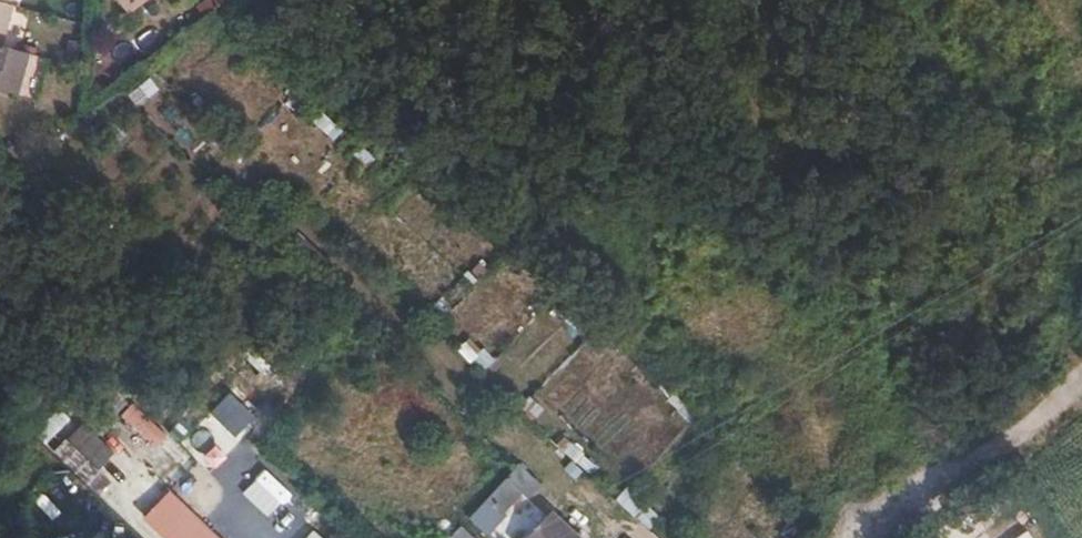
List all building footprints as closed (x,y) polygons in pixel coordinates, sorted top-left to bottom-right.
[(130,15),(150,0),(119,0),(130,15)] [(18,8),(2,3),(0,3),(0,47),(6,48),(18,8)] [(30,55),(6,48),(0,47),(0,91),(18,96),(30,55)] [(17,167),(20,164),(12,153),(8,155),(17,167)] [(479,373),(491,359),(465,337),(453,351),(479,373)] [(137,405),(124,419),(160,452),(173,437),(137,405)] [(267,438),(281,418),(271,410),(257,430),(267,438)] [(88,423),(58,454),(104,498),(118,485),(104,472),(121,455),(88,423)] [(214,471),(239,493),(261,467),(236,445),(214,471)] [(521,460),(516,465),(463,518),(486,537),(503,537),(513,527),(498,512),(517,493),(523,499),(535,486),(522,472),(528,466),(521,460)] [(278,475),(245,512),(259,525),(293,488),(278,475)] [(145,519),(165,537),(219,537),(170,492),(145,519)] [(548,514),(524,537),(525,537),(573,537),(548,514)] [(455,525),(443,537),(469,537),(455,525)] [(1027,528),(1010,537),(1033,537),(1027,528)] [(318,529),(310,537),(327,537),(318,529)]
